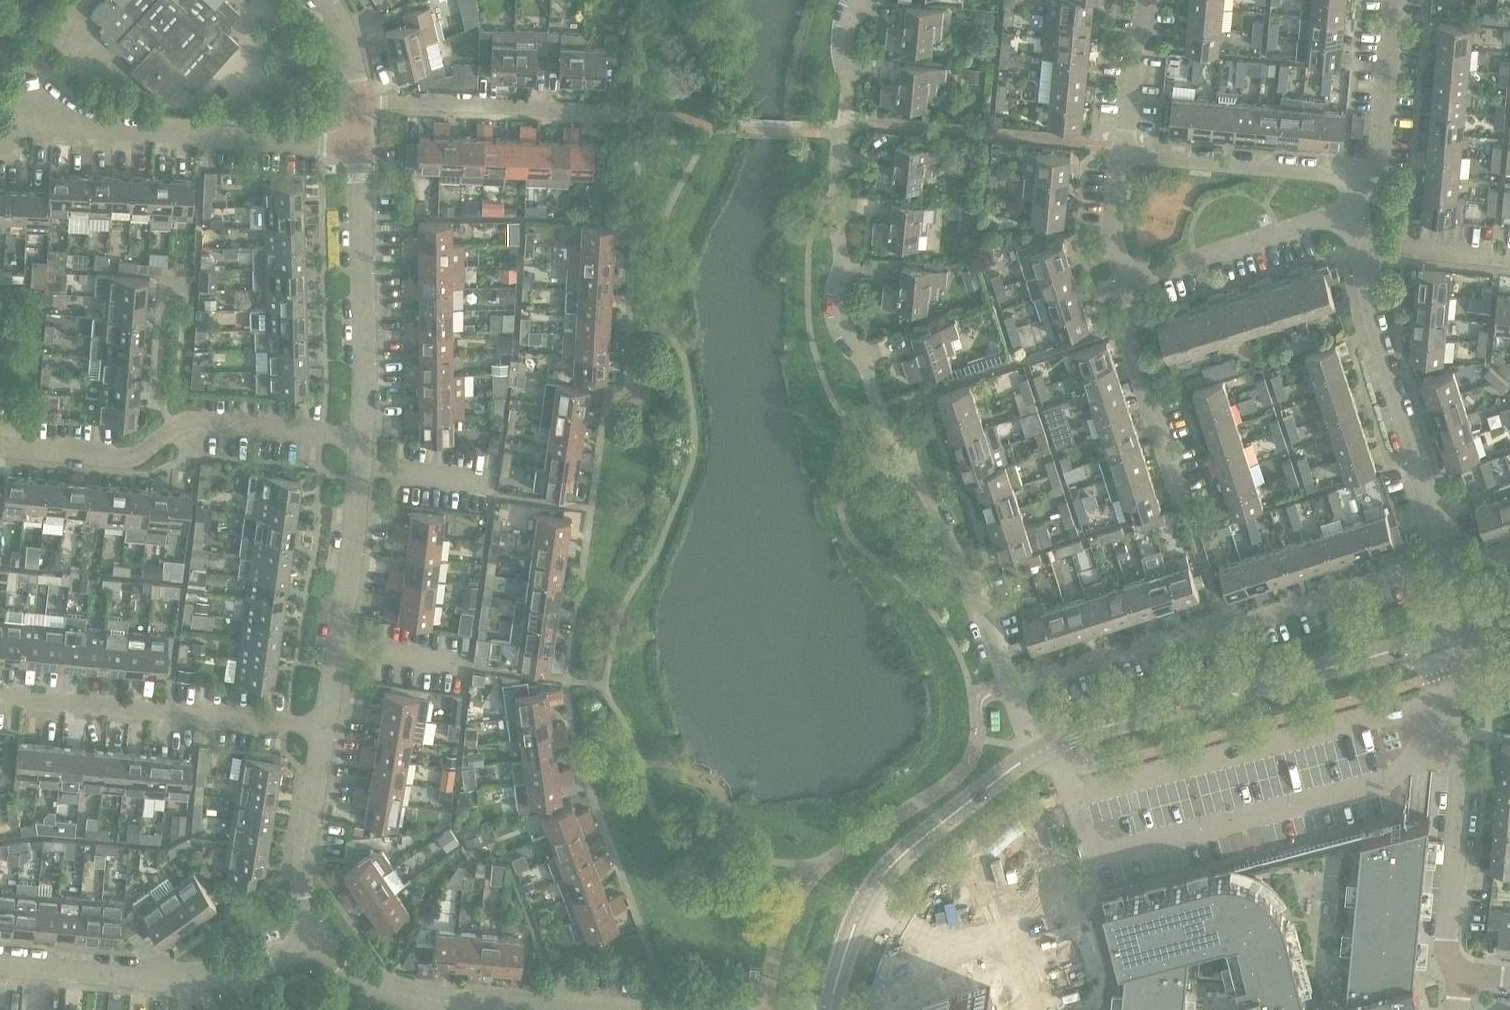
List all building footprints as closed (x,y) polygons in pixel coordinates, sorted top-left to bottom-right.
[(164,100),(187,75),(200,87),(240,44),(224,29),(229,23),(230,24),(240,13),(225,0),(103,0),(90,14),(102,25),(99,29),(108,37),(105,41),(120,55),(122,53),(135,65),(130,70),(164,100)] [(1005,11),(1015,12),(1016,0),(1006,0),(1005,11)] [(1047,15),(1060,16),(1092,19),(1094,0),(1049,0),(1047,15)] [(1191,5),(1224,8),(1225,0),(1192,0),(1191,5)] [(1312,17),(1345,20),(1347,0),(1313,0),(1312,17)] [(1191,5),(1189,27),(1222,30),(1224,8),(1191,5)] [(943,36),(945,10),(909,7),(907,28),(890,27),(888,47),(933,51),(934,35),(943,36)] [(386,31),(391,52),(426,44),(437,40),(429,8),(404,15),(406,26),(386,31)] [(1453,9),(1452,19),(1465,20),(1466,10),(1453,9)] [(976,10),(974,25),(993,27),(995,12),(976,10)] [(1014,24),(1015,12),(1005,11),(1004,23),(1014,24)] [(1484,12),(1483,22),(1497,23),(1497,14),(1498,13),(1484,12)] [(1497,14),(1497,23),(1507,24),(1508,14),(1498,13),(1497,14)] [(1047,15),(1045,36),(1058,38),(1090,40),(1092,19),(1060,16),(1047,15)] [(1303,15),(1301,38),(1343,42),(1345,20),(1312,17),(1303,15)] [(1255,20),(1254,33),(1255,33),(1263,34),(1264,21),(1255,20)] [(1270,22),(1268,34),(1279,36),(1280,23),(1270,22)] [(1441,23),(1439,45),(1472,48),(1474,26),(1441,23)] [(1189,27),(1187,49),(1220,52),(1222,30),(1189,27)] [(490,78),(513,79),(515,31),(493,30),(492,31),(480,30),(479,58),(491,59),(490,78)] [(549,32),(515,31),(513,79),(535,80),(536,60),(548,61),(549,32)] [(549,32),(548,61),(560,62),(559,81),(582,82),(583,46),(561,45),(562,33),(549,32)] [(1252,46),(1262,47),(1263,34),(1255,33),(1254,33),(1252,46)] [(1267,47),(1277,48),(1279,36),(1268,34),(1267,47)] [(583,46),(582,82),(604,83),(605,63),(617,64),(619,36),(605,35),(605,47),(583,46)] [(1045,36),(1043,58),(1056,59),(1088,62),(1090,40),(1058,38),(1045,36)] [(1301,38),(1299,60),(1341,64),(1343,42),(1301,38)] [(446,76),(437,40),(426,44),(391,52),(396,75),(415,70),(418,82),(446,76)] [(1002,41),(1001,54),(1011,54),(1012,42),(1002,41)] [(1439,45),(1437,67),(1470,70),(1472,48),(1439,45)] [(1000,66),(1009,67),(1011,54),(1001,54),(1000,66)] [(1195,56),(1194,69),(1202,70),(1203,57),(1195,56)] [(1043,58),(1041,79),(1086,84),(1088,62),(1056,59),(1043,58)] [(1239,60),(1237,73),(1246,74),(1247,61),(1239,60)] [(1500,73),(1509,74),(1509,71),(1509,61),(1501,60),(1500,73)] [(453,84),(453,89),(473,90),(474,65),(474,62),(454,61),(454,73),(454,74),(453,84)] [(1263,61),(1262,74),(1274,75),(1275,62),(1263,61)] [(883,104),(925,108),(924,119),(930,120),(931,108),(928,108),(929,93),(938,94),(939,82),(947,82),(948,68),(903,64),(902,86),(885,84),(883,104)] [(1278,89),(1279,89),(1280,77),(1289,78),(1290,65),(1280,64),(1278,89)] [(1437,67),(1435,88),(1468,91),(1470,70),(1437,67)] [(969,68),(968,81),(985,83),(986,69),(969,68)] [(1324,68),(1322,81),(1332,82),(1333,69),(1324,68)] [(1201,82),(1202,70),(1194,69),(1192,81),(1201,82)] [(1245,86),(1246,74),(1237,73),(1236,86),(1245,86)] [(1499,85),(1508,86),(1509,74),(1500,73),(1499,85)] [(1280,77),(1279,89),(1288,90),(1289,78),(1280,77)] [(1039,101),(1050,102),(1084,105),(1086,84),(1041,79),(1039,101)] [(1330,94),(1332,82),(1322,81),(1321,93),(1330,94)] [(998,84),(997,96),(1007,97),(1008,85),(998,84)] [(1435,88),(1433,110),(1466,113),(1468,91),(1435,88)] [(1282,107),(1279,140),(1300,142),(1304,99),(1305,97),(1283,95),(1282,107)] [(997,96),(996,109),(1005,110),(1007,97),(997,96)] [(1170,130),(1193,132),(1196,99),(1173,97),(1170,130)] [(1196,99),(1193,132),(1214,134),(1218,101),(1196,99)] [(1304,99),(1300,142),(1322,144),(1325,111),(1326,101),(1304,99)] [(1214,134),(1236,136),(1239,103),(1218,101),(1214,134)] [(1082,128),(1084,105),(1050,102),(1048,125),(1082,128)] [(1239,103),(1236,136),(1258,138),(1260,105),(1239,103)] [(1497,103),(1496,116),(1506,116),(1507,104),(1497,103)] [(1260,105),(1258,138),(1279,140),(1282,107),(1260,105)] [(1433,110),(1431,131),(1464,134),(1466,113),(1433,110)] [(1325,111),(1322,144),(1344,146),(1347,113),(1325,111)] [(1354,114),(1352,135),(1364,137),(1366,115),(1354,114)] [(1504,129),(1506,116),(1496,116),(1495,128),(1504,129)] [(419,135),(418,168),(440,169),(442,122),(434,122),(434,136),(419,135)] [(442,122),(440,169),(440,181),(462,182),(463,137),(449,137),(450,123),(442,122)] [(463,137),(462,182),(483,183),(485,124),(486,124),(477,124),(477,138),(463,137)] [(485,124),(483,183),(504,183),(505,171),(506,139),(492,138),(493,124),(486,124),(485,124)] [(506,139),(505,171),(526,172),(528,126),(520,126),(520,139),(506,139)] [(528,126),(526,172),(526,184),(548,185),(550,141),(536,140),(536,126),(528,126)] [(550,141),(548,185),(569,186),(569,174),(572,128),(564,127),(563,141),(550,141)] [(572,128),(569,174),(592,175),(593,142),(579,142),(579,128),(572,128)] [(1431,131),(1429,153),(1462,156),(1464,134),(1431,131)] [(944,150),(899,145),(897,168),(880,166),(878,185),(923,189),(924,174),(933,175),(934,163),(942,163),(944,150)] [(1493,146),(1492,159),(1493,159),(1502,160),(1503,147),(1493,146)] [(1023,176),(1027,176),(1026,176),(1069,180),(1071,157),(1025,153),(1023,176)] [(1429,153),(1427,174),(1460,177),(1462,156),(1429,153)] [(991,159),(990,172),(1000,173),(1001,160),(991,159)] [(1491,171),(1500,172),(1501,172),(1502,160),(1493,159),(1492,159),(1491,171)] [(205,172),(203,208),(212,208),(212,196),(216,196),(217,172),(205,172)] [(990,172),(989,185),(998,186),(1000,173),(990,172)] [(50,193),(49,213),(70,214),(71,175),(49,174),(48,193),(50,193)] [(1427,174),(1425,196),(1458,199),(1460,177),(1427,174)] [(71,175),(70,214),(90,215),(92,176),(71,175)] [(92,176),(90,215),(110,216),(112,177),(92,176)] [(1025,197),(1033,198),(1034,198),(1067,201),(1069,180),(1026,176),(1025,197)] [(112,177),(110,216),(131,217),(132,178),(112,177)] [(132,178),(131,217),(151,218),(153,179),(132,178)] [(151,218),(151,227),(171,228),(172,219),(173,180),(153,179),(151,218)] [(173,180),(172,219),(192,220),(194,180),(173,180)] [(263,184),(263,206),(303,205),(303,183),(263,184)] [(1489,189),(1488,202),(1489,202),(1498,202),(1499,190),(1489,189)] [(8,191),(6,230),(27,231),(28,192),(8,191)] [(28,192),(27,231),(48,232),(49,213),(50,193),(48,193),(28,192)] [(988,194),(987,202),(986,206),(997,207),(998,195),(988,194)] [(1456,221),(1458,199),(1425,196),(1423,218),(1456,221)] [(1065,224),(1067,201),(1034,198),(1033,198),(1031,221),(1065,224)] [(411,202),(410,216),(426,216),(426,202),(411,202)] [(1487,215),(1497,215),(1498,202),(1489,202),(1488,202),(1487,215)] [(938,221),(940,207),(895,203),(893,224),(876,223),(875,243),(886,244),(919,247),(920,232),(929,232),(930,220),(938,221)] [(263,206),(264,226),(304,225),(303,205),(263,206)] [(441,205),(441,214),(455,215),(455,205),(441,205)] [(471,209),(471,216),(481,215),(481,205),(476,205),(471,209)] [(538,206),(537,215),(546,215),(546,206),(538,206)] [(203,208),(203,217),(212,217),(212,208),(203,208)] [(961,208),(960,228),(974,229),(976,209),(961,208)] [(222,219),(211,219),(211,227),(222,227),(222,219)] [(405,237),(405,244),(452,244),(452,222),(419,222),(419,237),(405,237)] [(581,224),(580,247),(614,249),(615,226),(581,224)] [(264,226),(264,246),(304,245),(304,225),(264,226)] [(526,231),(525,244),(534,244),(535,232),(526,231)] [(214,235),(202,235),(202,245),(214,245),(214,235)] [(1017,249),(1027,279),(1039,275),(1071,265),(1064,243),(1043,250),(1040,241),(1017,249)] [(875,243),(874,251),(885,252),(886,244),(875,243)] [(419,253),(419,266),(464,266),(464,244),(452,244),(405,244),(405,253),(419,253)] [(525,244),(524,253),(524,256),(533,257),(545,257),(545,246),(534,245),(534,244),(525,244)] [(253,247),(253,268),(305,266),(304,245),(264,246),(253,247)] [(569,246),(567,268),(612,270),(614,249),(580,247),(569,246)] [(46,270),(55,271),(56,255),(57,254),(47,253),(46,270)] [(74,253),(73,266),(87,268),(88,254),(74,253)] [(509,253),(505,253),(505,264),(516,264),(516,254),(516,253),(509,253)] [(201,254),(200,269),(216,269),(216,260),(210,254),(201,254)] [(96,269),(108,270),(108,257),(97,256),(96,269)] [(119,270),(128,271),(129,262),(120,261),(119,270)] [(129,262),(128,271),(136,272),(137,263),(129,262)] [(1188,304),(1166,311),(1169,319),(1148,326),(1152,339),(1163,336),(1169,354),(1189,348),(1191,354),(1234,340),(1233,334),(1253,327),(1272,321),(1274,327),(1317,313),(1315,307),(1335,301),(1329,282),(1341,278),(1336,266),(1314,272),(1312,264),(1290,271),(1293,280),(1273,286),(1270,278),(1249,285),(1252,293),(1232,299),(1230,291),(1207,298),(1210,306),(1201,309),(1191,312),(1188,304)] [(160,265),(160,274),(168,274),(169,265),(160,265)] [(169,265),(168,274),(177,275),(178,266),(169,265)] [(1034,299),(1036,298),(1036,299),(1077,285),(1071,265),(1039,275),(1027,279),(1034,299)] [(265,288),(305,287),(305,266),(253,268),(254,289),(265,288)] [(405,288),(452,288),(464,288),(464,266),(419,266),(419,280),(405,280),(405,288)] [(517,266),(502,267),(502,280),(517,280),(517,266)] [(948,285),(949,271),(905,267),(903,289),(886,287),(884,307),(929,311),(930,296),(939,296),(940,284),(948,285)] [(4,272),(4,281),(12,282),(13,272),(11,272),(12,269),(5,268),(4,272)] [(567,268),(566,289),(611,292),(612,270),(567,268)] [(36,276),(36,278),(45,279),(46,270),(38,269),(37,269),(36,273),(36,276)] [(200,269),(199,282),(199,289),(215,289),(216,269),(200,269)] [(46,270),(45,279),(46,279),(54,280),(55,271),(46,270)] [(1419,271),(1417,293),(1450,296),(1452,274),(1419,271)] [(523,274),(523,286),(531,287),(532,275),(523,274)] [(991,277),(995,289),(1004,286),(1005,286),(1001,274),(991,277)] [(106,297),(146,300),(148,279),(97,275),(95,296),(106,297)] [(1042,319),(1051,316),(1084,306),(1077,285),(1036,299),(1042,319)] [(523,286),(522,296),(522,299),(531,300),(531,287),(523,286)] [(1009,298),(1005,286),(1004,286),(995,289),(999,301),(1009,298)] [(1483,286),(1482,299),(1484,299),(1492,300),(1493,287),(1483,286)] [(265,288),(266,309),(306,308),(305,287),(265,288)] [(419,295),(419,309),(452,309),(452,288),(405,288),(405,295),(419,295)] [(504,288),(504,302),(516,302),(516,288),(504,288)] [(565,311),(576,312),(610,314),(611,292),(566,289),(565,311)] [(41,291),(40,304),(53,305),(54,291),(41,290),(41,291)] [(1417,293),(1415,314),(1448,318),(1450,296),(1417,293)] [(1495,328),(1509,330),(1509,297),(1498,296),(1495,328)] [(106,297),(105,318),(144,321),(146,300),(106,297)] [(1481,312),(1490,313),(1492,300),(1484,299),(1482,299),(1481,312)] [(217,300),(198,300),(198,310),(217,309),(217,300)] [(1051,316),(1060,345),(1084,338),(1081,331),(1091,327),(1084,306),(1051,316)] [(266,309),(266,328),(266,330),(306,328),(306,308),(266,309)] [(405,324),(405,331),(453,331),(452,309),(419,309),(419,324),(405,324)] [(197,310),(196,325),(209,325),(209,310),(198,310),(197,310)] [(576,312),(575,333),(608,335),(610,314),(576,312)] [(503,313),(502,329),(514,329),(515,313),(503,313)] [(1415,314),(1413,336),(1446,339),(1448,318),(1415,314)] [(1004,318),(1008,330),(1018,327),(1014,315),(1004,318)] [(93,317),(92,336),(103,338),(143,341),(144,321),(105,318),(93,317)] [(521,317),(520,330),(529,330),(530,318),(521,317)] [(953,338),(961,336),(957,323),(914,336),(921,357),(904,362),(911,381),(946,369),(953,367),(948,352),(957,350),(953,338)] [(45,325),(45,333),(54,334),(54,325),(45,325)] [(1008,330),(1012,342),(1022,339),(1018,327),(1008,330)] [(255,350),(267,350),(307,349),(306,328),(266,330),(266,328),(255,329),(255,350)] [(196,330),(195,339),(204,339),(205,330),(196,330)] [(528,343),(529,330),(520,330),(519,343),(528,343)] [(1479,330),(1478,342),(1480,342),(1488,343),(1489,330),(1479,330)] [(419,339),(420,352),(453,352),(453,331),(405,331),(405,339),(419,339)] [(1300,337),(1305,351),(1322,345),(1317,331),(1300,337)] [(574,355),(607,357),(608,335),(575,333),(563,332),(562,354),(574,355)] [(45,333),(44,342),(53,342),(54,334),(45,333)] [(101,358),(103,358),(141,361),(143,341),(103,338),(92,336),(90,357),(101,358)] [(498,336),(497,352),(512,353),(512,352),(513,337),(498,336)] [(1411,358),(1416,358),(1431,360),(1444,361),(1446,339),(1413,336),(1411,358)] [(1284,342),(1289,356),(1305,351),(1300,337),(1284,342)] [(1076,352),(1083,374),(1115,364),(1108,342),(1076,352)] [(1477,355),(1487,355),(1488,343),(1480,342),(1478,342),(1477,355)] [(1307,355),(1314,376),(1343,366),(1336,345),(1307,355)] [(267,350),(267,370),(307,369),(307,349),(267,350)] [(406,367),(406,374),(453,374),(453,352),(420,352),(420,367),(406,367)] [(606,379),(607,357),(574,355),(572,377),(606,379)] [(101,358),(100,378),(101,378),(139,382),(141,361),(103,358),(101,358)] [(1218,363),(1222,377),(1239,371),(1235,358),(1218,363)] [(1416,358),(1415,367),(1430,368),(1431,360),(1416,358)] [(509,372),(518,373),(526,374),(528,362),(520,361),(511,359),(509,372)] [(1508,376),(1509,374),(1509,365),(1504,360),(1498,368),(1508,376)] [(193,362),(192,371),(201,372),(202,363),(193,362)] [(953,367),(946,369),(950,379),(967,373),(973,371),(969,362),(966,363),(953,367)] [(1202,369),(1206,382),(1222,377),(1218,363),(1202,369)] [(509,364),(492,364),(492,373),(493,373),(509,373),(509,364)] [(1083,374),(1090,394),(1122,384),(1115,364),(1083,374)] [(41,374),(50,374),(51,366),(42,365),(41,374)] [(1268,367),(1274,388),(1284,385),(1280,374),(1278,374),(1276,365),(1268,367)] [(1314,376),(1321,398),(1350,388),(1343,366),(1314,376)] [(1484,375),(1493,383),(1494,383),(1500,376),(1490,368),(1484,375)] [(307,369),(267,370),(256,371),(257,392),(308,391),(307,369)] [(192,371),(192,380),(191,387),(205,388),(206,380),(201,379),(201,372),(192,371)] [(516,386),(518,373),(509,372),(507,385),(516,386)] [(1422,382),(1429,404),(1461,394),(1454,372),(1422,382)] [(41,374),(41,382),(50,383),(50,374),(41,374)] [(420,383),(420,396),(453,396),(464,395),(463,374),(453,374),(406,374),(406,383),(420,383)] [(1034,376),(1038,388),(1047,386),(1043,374),(1034,376)] [(1503,392),(1509,385),(1500,376),(1494,383),(1493,383),(1503,392)] [(100,378),(98,398),(99,399),(138,402),(139,382),(101,378),(100,378)] [(1018,381),(1022,393),(1032,390),(1028,378),(1018,381)] [(1256,382),(1259,392),(1269,390),(1265,379),(1256,382)] [(548,382),(545,404),(586,410),(589,388),(548,382)] [(1194,391),(1200,410),(1230,401),(1224,382),(1194,391)] [(1090,394),(1096,415),(1128,405),(1122,384),(1090,394)] [(1274,388),(1279,401),(1288,398),(1284,385),(1274,388)] [(939,396),(946,418),(979,407),(972,386),(939,396)] [(1051,398),(1047,386),(1038,388),(1042,400),(1051,398)] [(1321,398),(1327,418),(1357,409),(1350,388),(1321,398)] [(1026,405),(1036,402),(1032,390),(1022,393),(1026,405)] [(1264,406),(1273,403),(1269,390),(1259,392),(1264,406)] [(43,394),(42,405),(59,407),(59,396),(43,394)] [(1429,404),(1435,424),(1436,424),(1467,414),(1461,394),(1429,404)] [(406,410),(406,417),(453,417),(453,396),(420,396),(420,410),(406,410)] [(493,415),(503,415),(505,397),(493,397),(493,415)] [(136,424),(138,402),(99,399),(98,398),(96,420),(136,424)] [(1200,410),(1206,429),(1236,421),(1230,401),(1200,410)] [(551,427),(583,431),(586,410),(545,404),(542,425),(551,427)] [(1096,415),(1103,435),(1135,425),(1128,405),(1096,415)] [(946,418),(952,439),(985,428),(979,407),(946,418)] [(510,408),(508,420),(517,422),(519,409),(510,408)] [(1327,418),(1334,438),(1363,429),(1357,409),(1327,418)] [(1508,410),(1500,413),(1504,424),(1509,422),(1509,410),(1508,410)] [(38,411),(37,419),(47,420),(47,412),(38,411)] [(1435,424),(1442,445),(1474,435),(1467,414),(1436,424),(1435,424)] [(1048,417),(1052,429),(1060,427),(1056,415),(1048,417)] [(1285,418),(1289,429),(1297,426),(1294,415),(1285,418)] [(453,440),(453,417),(406,417),(406,426),(420,426),(420,440),(453,440)] [(1032,422),(1036,434),(1045,432),(1041,419),(1032,422)] [(506,433),(507,433),(515,435),(517,422),(508,420),(506,433)] [(1269,423),(1273,435),(1282,432),(1279,420),(1269,423)] [(1206,429),(1214,452),(1243,443),(1236,421),(1206,429)] [(952,439),(959,459),(992,448),(1003,445),(997,424),(985,428),(952,439)] [(1103,435),(1109,456),(1141,446),(1135,425),(1103,435)] [(1301,439),(1297,426),(1289,429),(1293,442),(1301,439)] [(551,427),(548,448),(580,452),(583,431),(551,427)] [(1064,439),(1060,427),(1052,429),(1055,441),(1064,439)] [(1334,438),(1340,458),(1370,450),(1363,429),(1334,438)] [(1049,444),(1045,432),(1036,434),(1040,447),(1049,444)] [(1277,447),(1286,444),(1287,444),(1282,432),(1273,435),(1277,447)] [(1442,445),(1449,466),(1481,456),(1474,435),(1442,445)] [(491,438),(489,453),(497,454),(499,440),(491,438)] [(1214,452),(1221,473),(1250,464),(1243,443),(1214,452)] [(966,481),(975,478),(975,477),(998,469),(998,468),(1007,465),(1009,464),(1003,445),(992,448),(959,459),(966,481)] [(1116,477),(1148,466),(1141,446),(1109,456),(1100,459),(1106,480),(1116,477)] [(548,448),(545,470),(577,474),(580,452),(548,448)] [(1340,458),(1347,480),(1376,470),(1370,450),(1340,458)] [(504,451),(502,463),(511,464),(513,452),(504,451)] [(1060,458),(1062,465),(1064,471),(1073,468),(1069,455),(1060,458)] [(1298,459),(1302,471),(1311,468),(1307,456),(1298,459)] [(1045,463),(1049,476),(1058,472),(1054,460),(1045,463)] [(1480,462),(1484,475),(1493,472),(1489,460),(1480,462)] [(1282,464),(1286,476),(1296,473),(1292,461),(1282,464)] [(502,463),(500,476),(509,477),(511,464),(502,463)] [(1221,473),(1227,494),(1257,485),(1250,464),(1221,473)] [(981,498),(982,497),(1014,487),(1007,465),(998,468),(998,469),(975,477),(975,478),(981,498)] [(1116,477),(1123,497),(1155,487),(1148,466),(1116,477)] [(533,490),(542,491),(542,492),(574,496),(577,474),(545,470),(536,468),(533,490)] [(1067,483),(1077,480),(1073,468),(1064,471),(1067,483)] [(1302,471),(1306,483),(1305,483),(1308,493),(1319,489),(1316,480),(1314,480),(1311,468),(1302,471)] [(1053,488),(1062,485),(1058,472),(1049,476),(1053,488)] [(1497,484),(1493,472),(1484,475),(1488,487),(1497,484)] [(1290,488),(1300,485),(1296,473),(1286,476),(1290,488)] [(251,474),(248,495),(260,496),(298,502),(299,501),(301,480),(263,475),(251,474)] [(5,477),(2,515),(24,517),(27,479),(27,477),(5,475),(5,477)] [(27,479),(24,517),(44,519),(46,495),(48,481),(48,478),(27,477),(27,479)] [(46,495),(44,519),(65,521),(68,483),(68,480),(48,478),(48,481),(46,495)] [(199,479),(198,488),(207,489),(208,480),(199,479)] [(68,483),(65,521),(85,523),(86,506),(88,485),(89,482),(68,480),(68,483)] [(1368,489),(1365,480),(1353,484),(1356,493),(1368,489)] [(86,506),(85,523),(106,525),(109,487),(109,484),(89,482),(88,485),(86,506)] [(1508,530),(1509,529),(1509,483),(1495,488),(1498,499),(1508,530)] [(109,487),(106,525),(126,527),(127,525),(130,488),(130,486),(109,484),(109,487)] [(1227,494),(1234,516),(1264,507),(1257,485),(1227,494)] [(126,529),(125,539),(146,540),(147,529),(147,527),(148,513),(150,490),(151,488),(130,486),(130,488),(127,525),(126,527),(126,529)] [(981,498),(988,518),(1021,507),(1014,487),(982,497),(981,498)] [(1123,497),(1129,519),(1161,508),(1155,487),(1123,497)] [(147,529),(146,540),(166,542),(167,533),(167,530),(167,529),(169,508),(171,492),(171,490),(151,488),(150,490),(148,513),(147,527),(147,529)] [(198,488),(197,497),(206,497),(207,489),(198,488)] [(1329,492),(1333,504),(1341,501),(1337,489),(1329,492)] [(167,529),(167,530),(188,532),(192,494),(192,491),(171,490),(171,492),(169,508),(167,529)] [(1323,494),(1312,497),(1316,507),(1326,504),(1323,494)] [(248,495),(245,515),(296,522),(298,502),(260,496),(248,495)] [(1073,500),(1077,512),(1087,509),(1083,496),(1073,500)] [(1486,537),(1508,530),(1498,499),(1476,506),(1486,537)] [(1058,505),(1062,517),(1072,514),(1068,501),(1058,505)] [(1345,513),(1341,501),(1333,504),(1337,516),(1345,513)] [(1288,505),(1291,517),(1300,515),(1296,503),(1288,505)] [(988,518),(994,538),(1027,528),(1021,507),(988,518)] [(1077,512),(1084,533),(1093,530),(1087,509),(1077,512)] [(396,524),(395,532),(442,538),(445,515),(412,511),(410,526),(396,524)] [(538,514),(535,536),(567,541),(571,519),(538,514)] [(1066,529),(1076,526),(1072,514),(1062,517),(1066,529)] [(1152,517),(1155,527),(1166,523),(1163,514),(1152,517)] [(1366,521),(1376,550),(1396,544),(1386,514),(1366,521)] [(245,515),(242,535),(293,542),(296,522),(245,515)] [(1304,527),(1300,515),(1291,517),(1295,529),(1304,527)] [(1246,519),(1249,530),(1259,528),(1255,516),(1246,519)] [(1142,531),(1155,527),(1152,517),(1139,521),(1142,531)] [(492,530),(493,530),(501,532),(503,519),(494,518),(492,530)] [(1347,527),(1358,556),(1376,550),(1366,521),(1347,527)] [(994,538),(1001,560),(1045,546),(1038,524),(1027,528),(994,538)] [(1232,533),(1229,524),(1217,528),(1220,537),(1232,533)] [(195,528),(194,536),(203,537),(203,529),(204,527),(195,526),(195,528)] [(1113,540),(1114,540),(1125,536),(1122,527),(1110,530),(1113,540)] [(1325,534),(1335,563),(1358,556),(1347,527),(1325,534)] [(1263,540),(1259,528),(1249,530),(1253,543),(1263,540)] [(492,530),(491,542),(500,543),(501,532),(493,530),(492,530)] [(1101,544),(1114,540),(1113,540),(1110,530),(1098,535),(1101,544)] [(475,534),(474,541),(484,542),(486,532),(479,531),(475,534)] [(395,532),(395,539),(408,541),(406,555),(440,559),(442,538),(395,532)] [(1306,540),(1315,570),(1335,563),(1325,534),(1306,540)] [(239,555),(241,556),(290,562),(293,542),(242,535),(239,555)] [(194,536),(193,547),(202,549),(204,537),(203,537),(194,536)] [(535,536),(532,558),(564,562),(567,541),(535,536)] [(472,540),(471,548),(475,554),(483,555),(484,543),(484,542),(474,541),(472,540)] [(1070,544),(1072,553),(1084,550),(1081,540),(1069,544),(1070,544)] [(1285,547),(1296,576),(1315,570),(1306,540),(1285,547)] [(1059,557),(1072,553),(1070,544),(1069,544),(1056,548),(1059,557)] [(1126,545),(1116,548),(1120,558),(1129,555),(1126,545)] [(192,549),(190,569),(199,570),(207,571),(209,552),(210,550),(203,549),(202,549),(193,547),(193,548),(192,549)] [(1266,553),(1277,582),(1296,576),(1285,547),(1266,553)] [(1028,557),(1031,566),(1043,563),(1040,553),(1028,557)] [(1243,561),(1254,589),(1277,582),(1266,553),(1243,561)] [(27,555),(26,566),(39,567),(40,556),(27,555)] [(391,567),(390,575),(394,575),(437,580),(440,559),(406,555),(405,569),(391,567)] [(1166,561),(1179,603),(1199,596),(1186,555),(1166,561)] [(11,556),(10,564),(10,565),(19,565),(20,556),(11,556)] [(239,575),(249,576),(249,578),(287,583),(290,562),(241,556),(239,575)] [(1018,571),(1031,566),(1028,557),(1015,561),(1018,571)] [(532,558),(529,579),(561,584),(564,562),(532,558)] [(50,559),(49,568),(60,569),(61,560),(50,559)] [(488,564),(486,573),(495,574),(497,562),(488,560),(488,564)] [(1148,578),(1158,609),(1179,603),(1166,561),(1144,568),(1147,579),(1148,578)] [(1230,597),(1254,589),(1243,561),(1220,568),(1230,597)] [(114,564),(113,574),(116,574),(122,575),(123,566),(123,565),(114,564)] [(153,571),(152,577),(162,578),(163,568),(163,565),(158,564),(153,571)] [(123,566),(122,575),(130,575),(131,567),(123,566)] [(71,567),(71,576),(79,577),(80,568),(71,567)] [(163,568),(162,578),(171,579),(172,570),(172,569),(163,568)] [(17,580),(28,581),(29,572),(18,571),(17,580)] [(188,579),(189,579),(197,580),(198,572),(189,571),(188,579)] [(29,572),(28,581),(37,582),(38,573),(29,572)] [(486,573),(484,586),(493,587),(495,574),(486,573)] [(61,584),(70,585),(71,576),(62,575),(61,584)] [(390,575),(389,586),(402,587),(401,598),(424,601),(434,602),(437,580),(394,575),(390,575)] [(71,576),(70,585),(78,586),(79,577),(71,576)] [(470,577),(469,584),(478,585),(479,578),(470,577)] [(249,578),(246,599),(285,604),(287,583),(249,578)] [(1128,585),(1138,616),(1158,609),(1148,578),(1147,579),(1128,585)] [(102,588),(110,589),(111,580),(103,579),(102,588)] [(529,579),(526,601),(558,605),(561,584),(529,579)] [(111,580),(110,589),(121,590),(122,581),(111,580)] [(1087,598),(1097,629),(1117,622),(1107,591),(1109,591),(1105,580),(1083,588),(1087,598)] [(152,592),(152,583),(143,583),(143,592),(152,592)] [(159,596),(180,598),(181,586),(161,584),(159,596)] [(1107,591),(1117,622),(1138,616),(1128,585),(1109,591),(1107,591)] [(462,597),(461,604),(475,606),(478,587),(470,586),(468,598),(462,597)] [(386,611),(385,618),(394,620),(397,620),(396,624),(427,628),(427,624),(432,624),(434,602),(424,601),(401,598),(399,612),(394,612),(386,611)] [(1066,604),(1076,636),(1097,629),(1087,598),(1066,604)] [(246,599),(243,619),(282,624),(285,604),(246,599)] [(517,599),(514,621),(523,622),(555,626),(558,605),(526,601),(517,599)] [(197,601),(195,611),(208,612),(209,603),(197,601)] [(1055,642),(1045,611),(1042,601),(1020,608),(1033,649),(1055,642)] [(185,602),(184,611),(193,612),(194,604),(185,602)] [(482,603),(480,616),(489,617),(491,604),(482,603)] [(1045,611),(1055,642),(1076,636),(1066,604),(1045,611)] [(462,605),(461,615),(473,617),(475,607),(462,605)] [(4,621),(0,660),(21,662),(24,623),(25,610),(5,609),(4,621)] [(184,611),(183,619),(192,620),(193,612),(184,611)] [(45,624),(41,664),(61,666),(65,626),(66,614),(46,612),(45,624)] [(106,630),(102,670),(123,672),(127,632),(128,618),(109,616),(107,630),(106,630)] [(480,616),(478,629),(487,630),(489,617),(480,616)] [(243,619),(240,639),(279,644),(282,624),(243,619)] [(523,622),(520,643),(552,648),(555,626),(523,622)] [(24,623),(21,662),(41,664),(45,624),(24,623)] [(65,626),(61,666),(82,668),(85,628),(65,626)] [(85,628),(82,668),(102,670),(106,630),(85,628)] [(127,632),(123,672),(143,673),(147,634),(127,632)] [(147,634),(143,673),(165,676),(169,636),(147,634)] [(474,656),(473,663),(487,665),(488,656),(490,641),(491,640),(491,639),(486,638),(477,637),(477,639),(475,651),(475,654),(474,656)] [(240,639),(238,659),(276,664),(279,644),(240,639)] [(180,643),(179,651),(188,652),(189,644),(189,643),(180,642),(180,643)] [(192,642),(191,651),(205,653),(206,643),(192,642)] [(549,670),(552,648),(520,643),(517,665),(549,670)] [(179,651),(178,660),(187,661),(188,652),(179,651)] [(276,664),(238,659),(227,658),(225,679),(235,680),(235,681),(273,686),(276,664)] [(179,668),(178,680),(195,682),(196,671),(179,668)] [(515,696),(518,717),(550,713),(548,699),(562,697),(561,689),(529,693),(527,681),(503,685),(505,697),(515,696)] [(370,704),(369,711),(394,715),(426,720),(430,699),(418,697),(386,691),(383,706),(370,704)] [(468,706),(466,722),(484,720),(484,718),(484,715),(484,711),(483,708),(468,706)] [(451,709),(450,722),(460,723),(461,710),(453,709),(451,709)] [(381,721),(379,734),(411,740),(422,742),(426,720),(394,715),(369,711),(367,719),(381,721)] [(518,717),(521,739),(567,732),(566,725),(552,727),(550,713),(518,717)] [(448,722),(447,738),(449,738),(450,738),(458,739),(459,739),(460,724),(460,723),(450,722),(448,722)] [(465,726),(464,743),(476,744),(478,727),(465,726)] [(567,732),(521,739),(524,760),(556,756),(555,748),(569,746),(567,732)] [(363,746),(362,754),(394,759),(408,761),(411,740),(379,734),(376,748),(363,746)] [(18,743),(14,780),(38,783),(41,745),(41,743),(18,741),(18,743)] [(41,745),(38,783),(59,785),(63,747),(63,745),(41,743),(41,745)] [(4,745),(3,758),(12,758),(13,746),(4,745)] [(63,747),(59,785),(79,787),(81,787),(84,749),(85,747),(63,745),(63,747)] [(1500,768),(1509,768),(1509,746),(1502,745),(1500,768)] [(84,749),(81,787),(102,789),(106,752),(106,750),(85,747),(84,749)] [(197,772),(206,773),(210,774),(212,750),(200,748),(197,772)] [(106,752),(102,789),(124,791),(127,754),(127,752),(106,750),(106,752)] [(482,751),(467,753),(469,767),(484,765),(482,751)] [(127,754),(124,791),(145,793),(146,782),(149,756),(149,754),(127,752),(127,754)] [(146,782),(145,793),(167,795),(170,758),(171,756),(149,754),(149,756),(146,782)] [(374,764),(372,777),(404,782),(408,761),(394,759),(362,754),(360,762),(374,764)] [(170,758),(167,795),(189,797),(193,760),(193,758),(171,756),(170,758)] [(447,756),(446,765),(456,766),(456,757),(447,756)] [(512,762),(515,783),(573,775),(572,767),(558,769),(556,756),(524,760),(512,762)] [(243,757),(240,779),(278,784),(281,763),(243,757)] [(3,758),(2,769),(11,770),(12,758),(3,758)] [(1498,788),(1509,789),(1509,768),(1500,768),(1498,788)] [(1,781),(10,782),(11,770),(2,769),(1,781)] [(197,772),(196,784),(205,785),(206,773),(197,772)] [(532,808),(531,804),(562,799),(560,785),(574,783),(573,775),(515,783),(519,810),(532,808)] [(356,789),(355,796),(394,803),(401,804),(404,782),(372,777),(369,791),(356,789)] [(240,779),(236,800),(274,806),(278,784),(240,779)] [(441,780),(439,788),(441,788),(452,790),(453,782),(441,780)] [(476,780),(464,781),(465,789),(477,787),(476,780)] [(441,788),(439,801),(450,803),(452,790),(441,788)] [(1497,807),(1509,808),(1509,789),(1498,788),(1497,807)] [(476,789),(461,791),(463,806),(478,804),(476,789)] [(397,826),(401,804),(394,803),(355,796),(353,804),(367,806),(365,821),(397,826)] [(236,800),(233,821),(271,827),(274,806),(236,800)] [(6,804),(8,815),(17,814),(15,803),(6,804)] [(194,804),(193,815),(202,816),(203,805),(194,804)] [(541,816),(548,837),(593,820),(590,813),(578,818),(573,804),(541,816)] [(1495,826),(1509,828),(1509,808),(1497,807),(1495,826)] [(173,813),(170,841),(186,833),(187,814),(173,813)] [(19,826),(17,814),(8,815),(10,828),(19,826)] [(193,815),(192,828),(201,829),(202,816),(193,815)] [(1106,901),(1109,913),(1112,926),(1115,925),(1124,961),(1120,1009),(1425,1009),(1424,1009),(1422,1009),(1420,1000),(1422,999),(1415,975),(1430,817),(1428,818),(1427,818),(1426,828),(1408,827),(1409,823),(1363,835),(1364,837),(1129,898),(1128,896),(1106,901)] [(56,823),(55,833),(75,835),(77,821),(56,819),(56,823)] [(548,837),(556,858),(588,845),(583,833),(596,828),(593,820),(548,837)] [(233,821),(229,843),(268,848),(271,827),(233,821)] [(36,822),(36,823),(36,824),(37,832),(38,832),(54,833),(55,833),(56,823),(44,822),(39,822),(36,822)] [(467,822),(458,829),(465,839),(475,833),(467,822)] [(408,823),(406,831),(417,833),(418,824),(408,823)] [(20,827),(22,836),(38,833),(36,824),(20,827)] [(355,825),(353,835),(364,836),(365,827),(355,825)] [(85,837),(98,838),(98,830),(97,829),(97,827),(86,826),(85,837)] [(1493,846),(1509,848),(1509,828),(1495,826),(1493,846)] [(450,828),(437,837),(447,852),(460,843),(458,841),(452,831),(450,828)] [(98,830),(98,838),(109,839),(109,831),(98,830)] [(140,834),(140,841),(150,842),(150,833),(140,832),(140,834)] [(128,833),(127,840),(140,841),(140,834),(139,834),(128,833)] [(150,833),(150,842),(161,843),(162,836),(162,834),(150,833)] [(477,834),(465,839),(476,856),(486,857),(478,835),(477,834)] [(30,839),(18,841),(20,849),(31,847),(31,846),(30,839)] [(53,839),(52,848),(64,849),(65,841),(65,840),(53,839)] [(18,841),(6,843),(8,852),(19,850),(20,850),(20,849),(18,841)] [(64,850),(63,856),(75,857),(76,842),(65,841),(64,849),(64,850)] [(96,844),(95,852),(107,853),(108,845),(108,844),(96,843),(96,844)] [(177,843),(167,849),(171,856),(181,850),(177,843)] [(229,843),(226,865),(228,865),(226,879),(254,883),(256,870),(264,871),(268,848),(229,843)] [(108,845),(107,853),(118,854),(119,846),(119,845),(108,844),(108,845)] [(554,882),(556,881),(608,861),(605,854),(593,858),(588,845),(556,858),(547,861),(554,882)] [(1491,868),(1509,870),(1509,848),(1493,846),(1491,868)] [(145,847),(145,856),(156,856),(157,847),(145,847)] [(20,854),(19,863),(23,863),(31,855),(32,852),(21,850),(20,850),(20,853),(20,854)] [(352,886),(340,894),(345,901),(357,893),(382,876),(384,875),(390,870),(393,868),(383,852),(371,850),(371,856),(351,870),(344,875),(352,886)] [(8,853),(7,864),(19,865),(19,863),(20,854),(20,853),(9,852),(8,852),(8,853)] [(525,854),(512,859),(516,871),(529,866),(525,854)] [(476,863),(475,874),(484,875),(486,864),(486,862),(477,861),(476,863)] [(608,861),(556,881),(564,901),(603,886),(598,874),(611,869),(608,861)] [(492,865),(491,883),(504,884),(505,866),(505,864),(492,863),(492,865)] [(214,866),(209,873),(219,880),(224,874),(214,866)] [(455,871),(446,886),(461,888),(463,870),(463,867),(458,866),(456,870),(455,871)] [(357,893),(345,901),(349,906),(350,908),(361,900),(369,911),(394,894),(396,893),(395,891),(405,884),(394,868),(393,868),(390,870),(384,875),(382,876),(357,893)] [(176,887),(198,918),(216,906),(193,874),(175,886),(176,887)] [(532,880),(523,883),(526,891),(535,887),(532,880)] [(158,899),(181,931),(198,918),(176,887),(175,886),(158,899)] [(564,901),(571,921),(624,901),(621,894),(608,899),(603,886),(564,901)] [(162,945),(181,931),(158,899),(157,899),(150,890),(132,903),(135,908),(126,915),(143,937),(152,931),(162,945)] [(13,929),(17,892),(0,891),(0,928),(13,929)] [(17,892),(13,929),(35,931),(39,894),(17,892)] [(376,921),(364,929),(365,930),(369,936),(381,928),(408,910),(396,893),(394,894),(369,911),(376,921)] [(39,894),(35,931),(56,933),(60,896),(51,895),(39,894)] [(60,896),(56,933),(78,935),(81,898),(60,896)] [(81,898),(78,935),(99,937),(103,900),(81,898)] [(539,899),(530,902),(534,911),(543,908),(539,899)] [(103,900),(99,937),(121,939),(136,928),(126,915),(123,917),(125,902),(103,900)] [(624,901),(571,921),(568,923),(575,943),(586,939),(587,939),(619,927),(613,913),(626,908),(624,901)] [(1488,934),(1499,935),(1498,950),(1509,951),(1509,912),(1502,912),(1502,909),(1490,908),(1488,934)] [(546,920),(536,923),(539,932),(549,928),(546,920)] [(415,943),(401,966),(417,967),(417,975),(440,977),(441,964),(441,963),(456,965),(458,934),(436,931),(434,946),(416,945),(416,944),(415,943)] [(458,934),(456,965),(469,966),(467,980),(476,981),(477,966),(477,964),(480,936),(458,934)] [(477,966),(476,981),(483,981),(484,967),(499,969),(499,965),(502,938),(480,936),(477,964),(477,966)] [(499,965),(499,969),(512,970),(510,984),(519,985),(520,972),(521,972),(521,971),(524,940),(502,938),(499,965)] [(552,947),(545,949),(550,961),(563,956),(561,950),(552,947)] [(749,976),(748,992),(755,993),(757,977),(749,976)] [(998,1009),(991,986),(953,999),(945,1001),(923,1009),(997,1009),(998,1009)]
